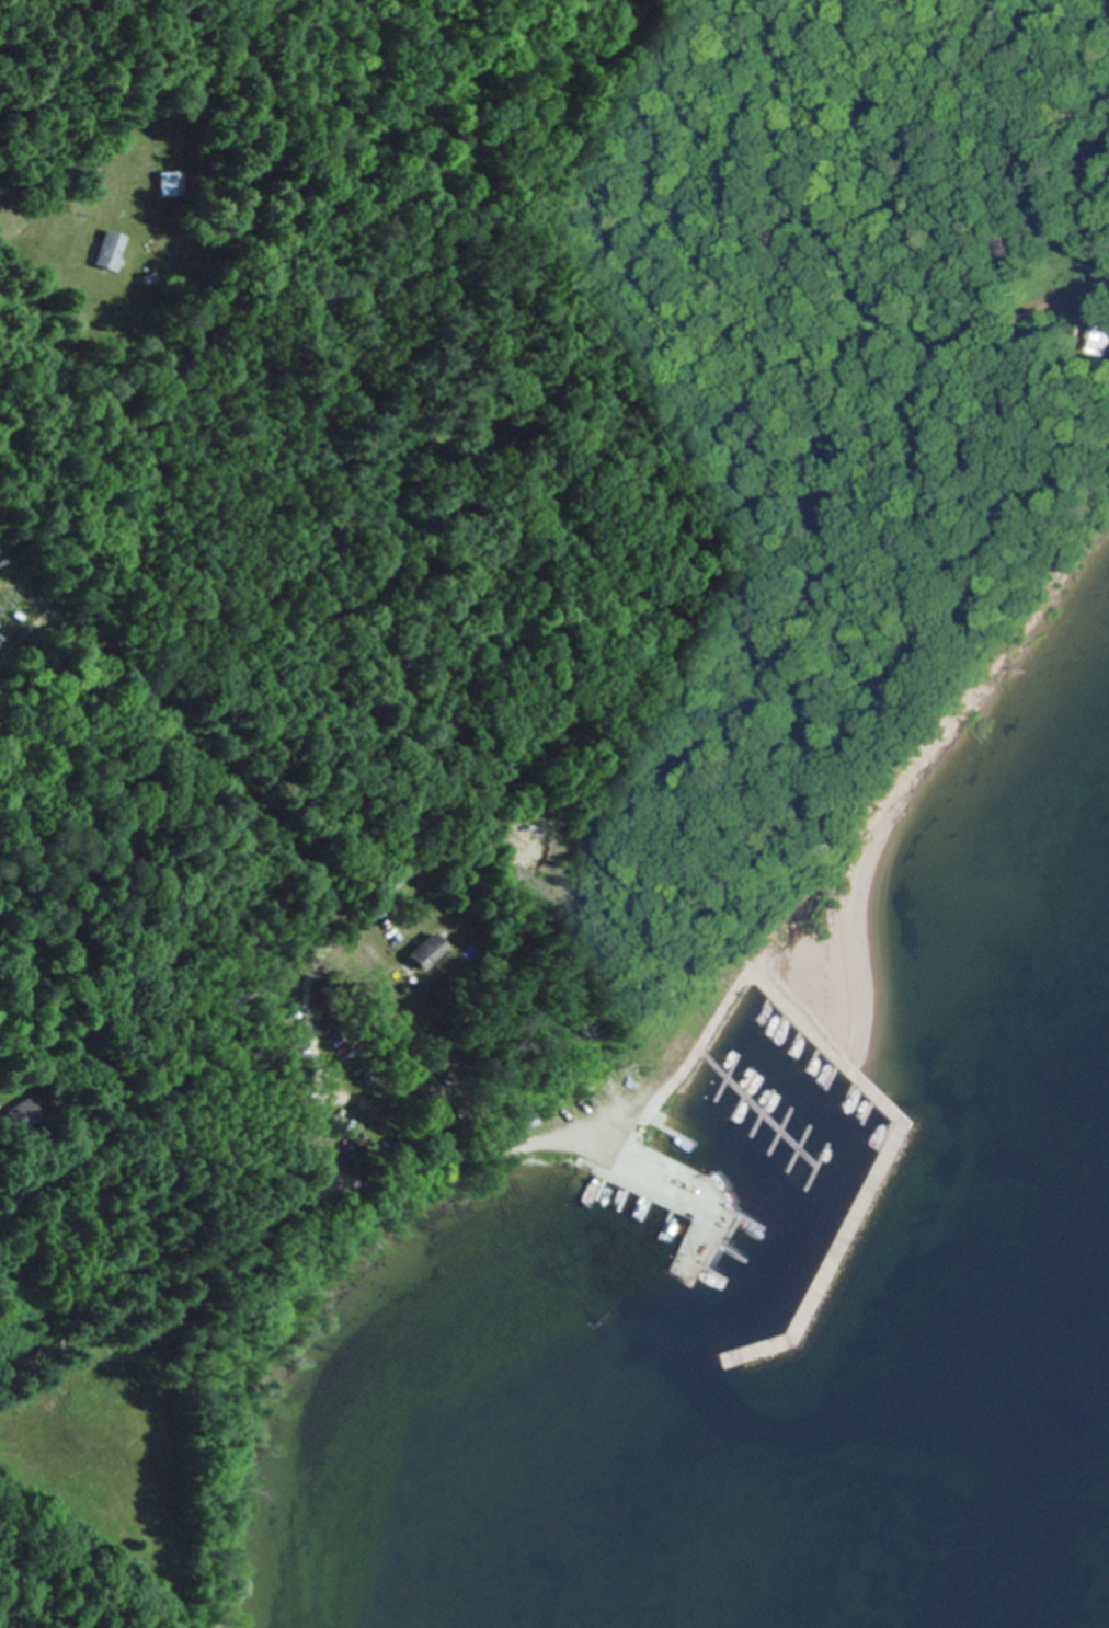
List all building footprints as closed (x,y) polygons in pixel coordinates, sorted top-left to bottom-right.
[(181,172),(156,172),(156,196),(181,196),(181,172)] [(122,238),(100,229),(86,263),(108,272),(122,238)] [(1050,281),(1062,286),(1069,269),(1057,264),(1050,281)] [(444,949),(427,932),(402,956),(419,974),(444,949)]
